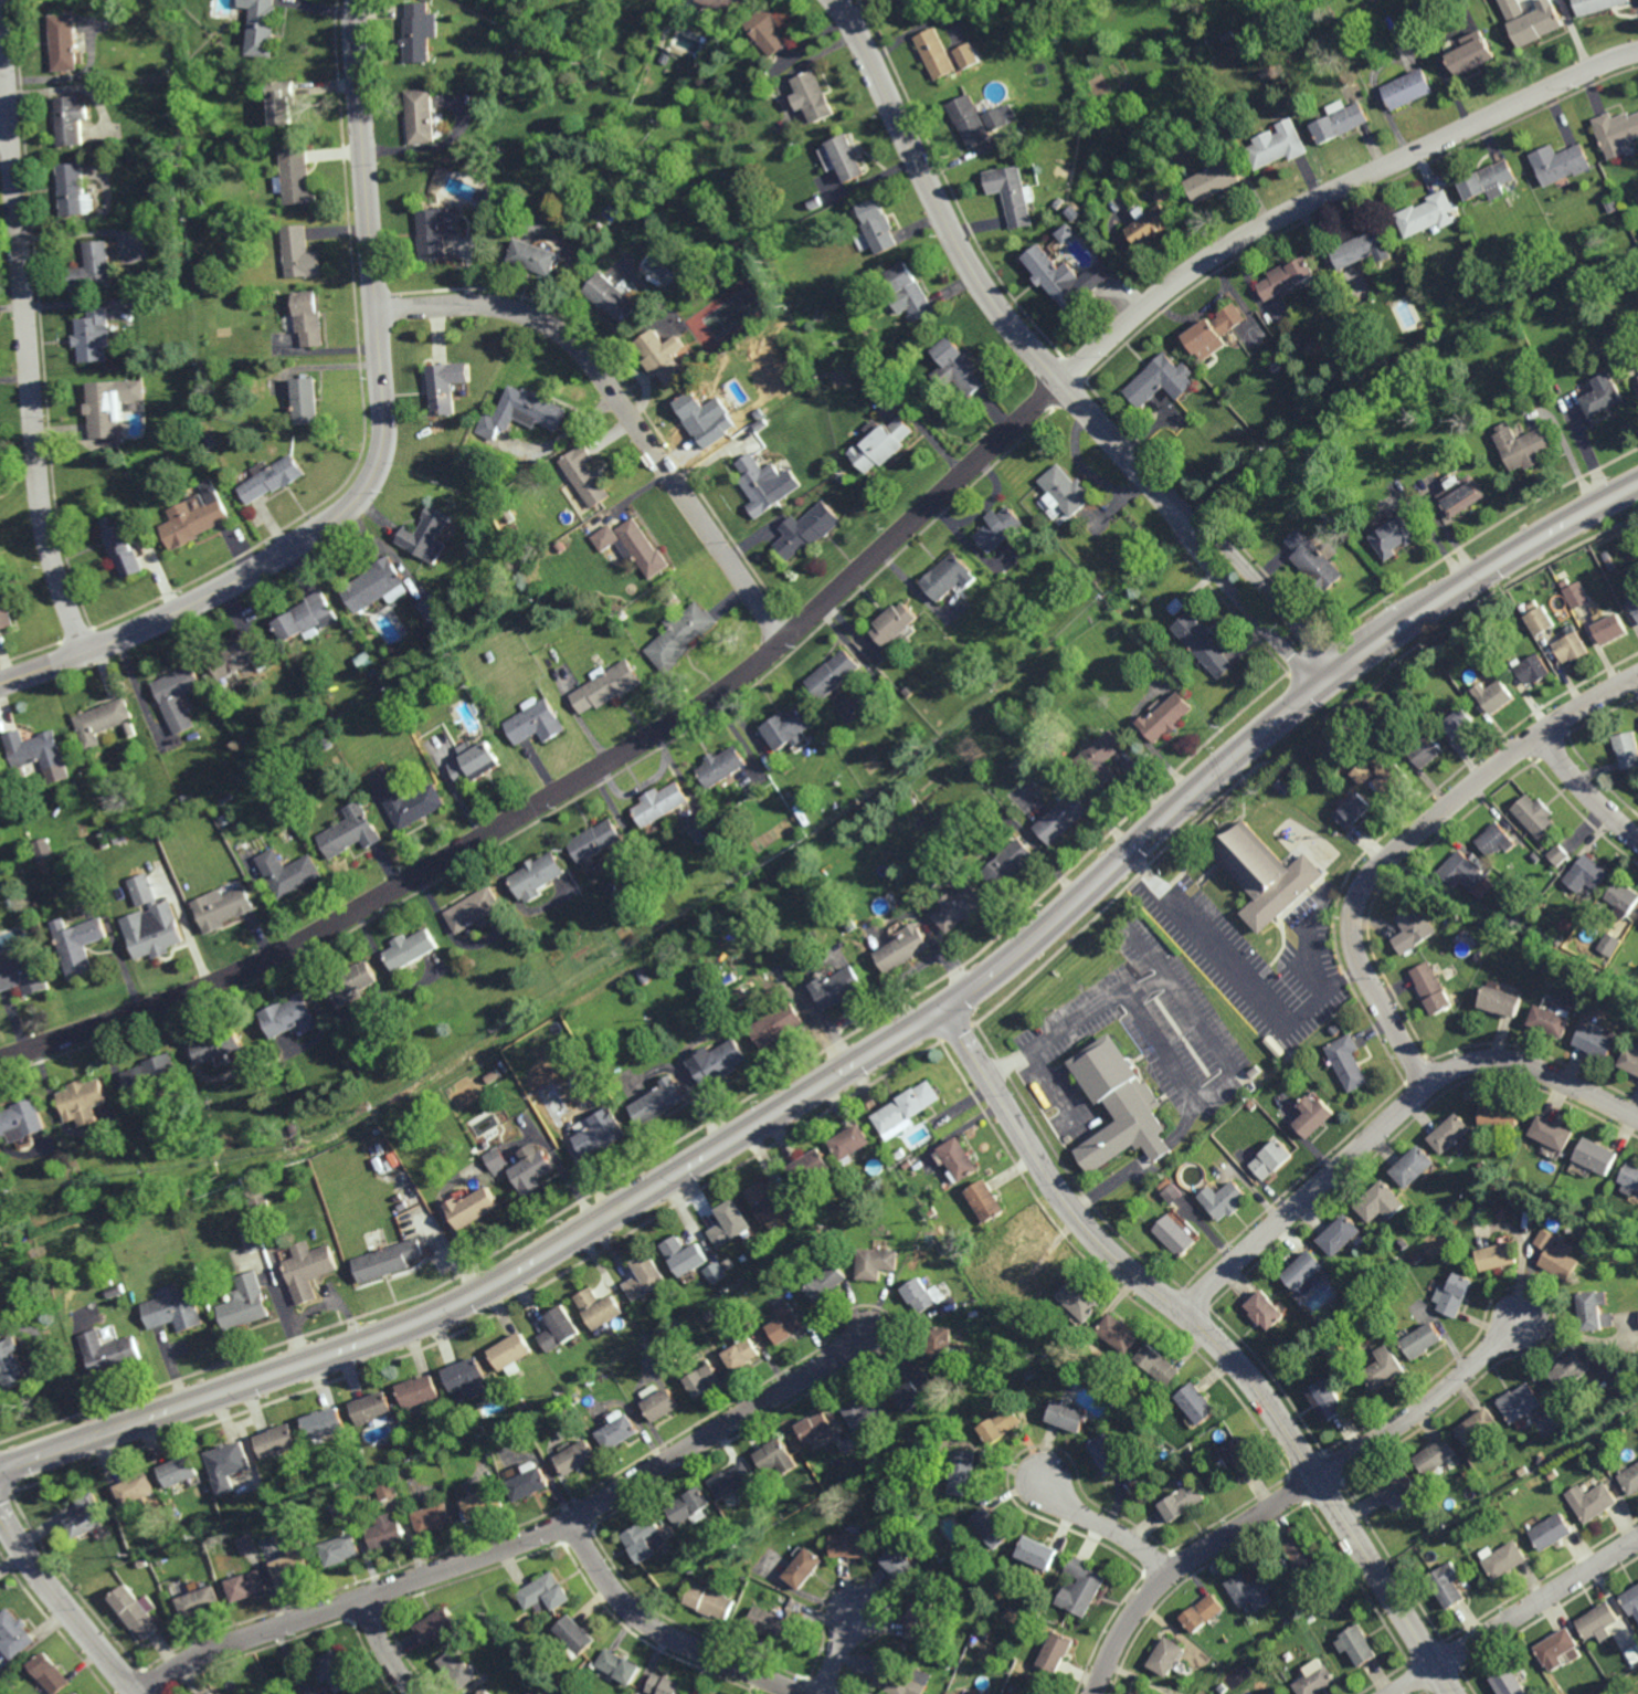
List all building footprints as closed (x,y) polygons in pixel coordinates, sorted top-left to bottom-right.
[(246,6),(247,0),(276,0),(275,6),(278,6),(275,33),(277,34),(275,57),(247,55),(253,7),(246,6)] [(735,14),(700,0),(740,0),(735,14)] [(1534,1),(1536,0),(1550,0),(1561,25),(1540,35),(1541,38),(1518,48),(1497,0),(1517,0),(1523,14),(1537,8),(1534,1)] [(1578,17),(1573,0),(1630,0),(1578,17)] [(431,36),(431,61),(405,61),(405,44),(401,43),(401,41),(401,38),(404,36),(404,17),(406,17),(406,1),(429,1),(430,12),(438,12),(438,36),(431,36)] [(765,59),(759,50),(757,52),(754,50),(758,48),(747,34),(750,31),(748,29),(749,28),(744,22),(768,3),(782,22),(775,27),(788,42),(765,59)] [(54,72),(50,14),(75,12),(80,70),(54,72)] [(936,80),(913,36),(934,25),(957,70),(936,80)] [(1223,44),(1219,35),(1232,30),(1235,39),(1223,44)] [(1456,76),(1445,55),(1482,35),(1493,56),(1456,76)] [(963,69),(952,49),(969,41),(980,61),(963,69)] [(811,123),(791,78),(813,69),(834,113),(811,123)] [(1389,111),(1378,87),(1420,69),(1431,92),(1389,111)] [(294,105),(290,105),(293,125),(274,126),(272,97),(271,98),(270,82),(293,81),(294,105)] [(410,143),(406,90),(431,87),(435,141),(410,143)] [(992,137),(969,149),(955,120),(954,120),(947,105),(970,93),(992,137)] [(80,103),(88,102),(89,119),(81,120),(83,145),(59,147),(55,97),(80,95),(80,103)] [(1346,108),(1360,102),(1370,120),(1320,145),(1311,125),(1331,116),(1327,107),(1342,99),(1346,108)] [(992,131),(983,114),(998,106),(1007,124),(992,131)] [(1628,116),(1637,112),(1637,136),(1621,143),(1626,154),(1608,160),(1605,150),(1604,150),(1592,118),(1609,112),(1611,117),(1627,112),(1628,116)] [(1289,161),(1286,155),(1254,171),(1244,149),(1293,125),(1308,152),(1289,161)] [(850,146),(856,144),(859,151),(856,154),(865,173),(844,183),(825,144),(845,134),(850,146)] [(1593,168),(1576,176),(1575,172),(1544,187),(1529,155),(1552,144),(1556,154),(1581,143),(1593,168)] [(308,185),(314,183),(316,202),(285,206),(279,149),(305,147),(308,185)] [(1239,181),(1193,207),(1183,181),(1212,167),(1213,167),(1228,158),(1239,181)] [(1515,179),(1500,186),(1504,194),(1491,201),(1487,191),(1466,202),(1456,182),(1492,165),(1492,166),(1505,159),(1515,179)] [(61,217),(57,165),(82,162),(86,215),(61,217)] [(1031,225),(1010,230),(1003,191),(987,193),(984,172),(1019,166),(1031,225)] [(489,211),(478,207),(480,201),(473,199),(476,189),(484,192),(486,188),(497,192),(489,211)] [(1167,191),(1167,194),(1166,198),(1163,201),(1162,201),(1159,202),(1156,201),(1155,199),(1154,197),(1154,194),(1156,194),(1155,192),(1163,189),(1165,190),(1167,191)] [(1458,220),(1440,228),(1438,223),(1405,239),(1393,214),(1413,206),(1414,208),(1427,201),(1425,197),(1444,189),(1458,220)] [(809,210),(805,202),(816,198),(820,204),(809,210)] [(885,215),(886,214),(892,230),(890,231),(897,245),(876,255),(862,224),(865,223),(857,207),(876,198),(885,215)] [(1056,208),(1052,206),(1056,198),(1060,200),(1056,208)] [(1137,249),(1123,230),(1159,204),(1172,223),(1137,249)] [(1071,222),(1063,212),(1070,206),(1079,215),(1071,222)] [(448,212),(457,212),(459,233),(443,235),(445,259),(419,261),(416,236),(419,235),(416,210),(440,209),(438,208),(447,207),(448,212)] [(307,251),(318,250),(319,275),(286,277),(283,227),(305,225),(307,251)] [(1339,271),(1329,251),(1381,225),(1391,245),(1339,271)] [(549,276),(506,260),(515,238),(558,253),(549,276)] [(71,293),(68,270),(86,269),(84,244),(107,242),(110,290),(71,293)] [(1082,299),(1066,314),(1055,301),(1054,301),(1039,284),(1036,287),(1029,280),(1035,274),(1022,259),(1032,252),(1032,249),(1036,244),(1082,299)] [(1314,275),(1266,302),(1256,285),(1269,277),(1267,273),(1286,263),(1288,265),(1304,256),(1314,275)] [(1478,273),(1476,264),(1487,261),(1489,270),(1478,273)] [(917,282),(927,298),(926,298),(933,311),(911,324),(907,316),(910,314),(908,309),(907,311),(897,293),(886,274),(906,262),(917,282)] [(620,324),(601,307),(600,308),(582,292),(601,272),(636,306),(620,324)] [(1507,288),(1501,287),(1504,280),(1510,282),(1507,288)] [(316,312),(319,312),(321,346),(300,348),(299,333),(295,333),(294,316),(293,316),(290,294),(314,292),(316,312)] [(1245,318),(1253,313),(1267,334),(1247,348),(1234,328),(1220,337),(1226,345),(1202,362),(1197,356),(1195,357),(1182,337),(1207,319),(1209,323),(1218,317),(1217,315),(1234,303),(1245,318)] [(108,347),(104,347),(105,362),(78,365),(77,348),(73,348),(72,338),(76,337),(75,320),(88,319),(87,309),(97,311),(106,308),(108,347)] [(664,345),(676,336),(684,347),(672,356),(685,375),(666,388),(657,375),(654,378),(643,362),(647,359),(635,343),(653,330),(664,345)] [(962,353),(964,350),(981,369),(975,372),(984,382),(969,394),(955,377),(942,388),(932,376),(943,367),(932,353),(950,338),(962,353)] [(1173,361),(1175,359),(1195,381),(1177,398),(1163,382),(1139,406),(1122,388),(1149,362),(1151,365),(1165,351),(1173,361)] [(431,414),(426,367),(467,364),(469,382),(452,385),(454,412),(431,414)] [(1625,398),(1592,415),(1581,396),(1586,392),(1584,388),(1596,382),(1598,387),(1615,378),(1625,398)] [(317,422),(305,420),(295,423),(293,393),(290,394),(290,380),(315,379),(317,422)] [(123,417),(118,417),(119,433),(91,435),(88,411),(85,411),(85,400),(88,400),(87,386),(144,381),(145,397),(121,399),(123,417)] [(522,391),(524,388),(531,391),(532,390),(568,408),(557,431),(536,420),(532,427),(512,417),(507,429),(499,424),(493,439),(492,439),(484,435),(482,439),(475,436),(477,432),(474,431),(485,410),(494,414),(508,385),(522,391)] [(704,403),(718,393),(729,411),(715,421),(716,422),(721,419),(728,429),(704,445),(696,432),(695,433),(685,418),(686,418),(674,399),(693,387),(704,403)] [(915,429),(902,439),(906,442),(883,463),(879,460),(867,472),(858,461),(848,451),(859,441),(862,443),(864,441),(863,440),(885,420),(888,424),(901,413),(915,429)] [(758,430),(753,422),(763,415),(769,423),(758,430)] [(1518,438),(1544,423),(1555,446),(1542,454),(1544,459),(1525,469),(1523,463),(1512,470),(1493,433),(1498,431),(1496,425),(1509,419),(1518,438)] [(739,431),(733,423),(738,420),(743,428),(739,431)] [(213,446),(207,436),(212,432),(219,442),(213,446)] [(593,470),(599,466),(604,475),(601,478),(611,494),(592,507),(558,459),(584,441),(594,456),(588,461),(593,470)] [(302,466),(305,473),(306,473),(285,486),(284,485),(275,490),(274,487),(250,503),(239,486),(257,474),(253,466),(266,459),(271,466),(294,451),(303,465),(302,466)] [(762,467),(773,461),(783,476),(773,483),(783,497),(767,509),(755,518),(746,505),(752,499),(739,478),(744,475),(736,462),(743,455),(751,452),(762,467)] [(1074,481),(1079,475),(1090,488),(1088,491),(1092,496),(1070,516),(1059,503),(1054,507),(1044,496),(1049,492),(1038,478),(1057,461),(1074,481)] [(842,482),(835,475),(841,470),(847,476),(842,482)] [(1452,516),(1437,494),(1471,471),(1486,494),(1452,516)] [(197,507),(192,498),(199,495),(203,504),(197,507)] [(232,517),(199,533),(201,536),(195,539),(194,538),(179,546),(179,547),(173,549),(162,524),(173,518),(169,508),(189,498),(194,509),(210,503),(210,504),(223,498),(232,517)] [(824,536),(823,535),(814,544),(810,539),(789,560),(774,545),(785,533),(780,527),(793,514),(800,520),(823,498),(843,519),(824,536)] [(438,535),(436,534),(434,536),(445,543),(433,562),(393,539),(403,524),(415,530),(424,516),(421,515),(429,502),(451,514),(438,535)] [(1025,520),(1023,523),(1027,529),(1016,539),(1011,533),(991,551),(975,534),(991,519),(986,514),(995,506),(1000,513),(1010,504),(1025,520)] [(145,569),(124,577),(115,556),(113,557),(103,532),(105,529),(101,519),(110,513),(120,511),(145,569)] [(1407,544),(1405,540),(1395,547),(1397,551),(1387,559),(1371,535),(1403,513),(1418,536),(1407,544)] [(657,549),(659,548),(670,564),(649,579),(634,556),(628,560),(616,540),(601,551),(591,536),(610,523),(620,536),(621,535),(616,528),(634,515),(657,549)] [(1325,591),(1311,576),(1310,576),(1291,556),(1297,550),(1286,538),(1300,526),(1344,574),(1325,591)] [(560,553),(553,544),(559,539),(566,547),(560,553)] [(1606,559),(1603,551),(1609,549),(1611,557),(1606,559)] [(972,569),(939,600),(921,581),(934,568),(936,568),(954,550),(972,569)] [(388,602),(382,593),(355,612),(339,588),(372,566),(371,564),(387,554),(404,580),(401,582),(406,590),(388,602)] [(1610,569),(1607,561),(1613,559),(1615,565),(1616,567),(1610,569)] [(1564,586),(1561,580),(1567,577),(1570,581),(1564,586)] [(1587,590),(1586,591),(1591,599),(1574,608),(1564,588),(1581,579),(1587,590)] [(14,624),(0,629),(0,580),(14,624)] [(321,628),(318,622),(314,625),(317,631),(306,639),(302,631),(286,641),(274,622),(295,610),(294,609),(299,606),(298,603),(306,599),(305,597),(319,588),(337,618),(321,628)] [(672,601),(666,595),(673,589),(678,596),(672,601)] [(431,622),(415,603),(429,592),(444,610),(431,622)] [(1629,599),(1637,619),(1637,595),(1629,599)] [(1174,614),(1166,606),(1177,596),(1185,604),(1174,614)] [(1531,608),(1528,602),(1535,598),(1539,604),(1531,608)] [(705,610),(707,608),(718,621),(704,634),(701,631),(687,644),(691,649),(678,661),(679,662),(666,674),(644,649),(669,627),(664,621),(676,610),(680,617),(683,614),(681,613),(697,600),(705,610)] [(919,617),(886,645),(871,630),(878,624),(875,621),(895,603),(898,607),(905,601),(919,617)] [(1523,613),(1519,604),(1525,601),(1530,610),(1523,613)] [(1536,634),(1525,614),(1544,603),(1555,623),(1536,634)] [(1218,678),(1171,625),(1190,609),(1211,631),(1208,632),(1225,650),(1223,652),(1234,664),(1218,678)] [(622,620),(617,613),(623,610),(627,615),(622,620)] [(1604,644),(1593,624),(1618,610),(1629,631),(1604,644)] [(468,623),(461,615),(465,611),(473,620),(468,623)] [(1577,630),(1577,629),(1589,651),(1573,660),(1572,657),(1564,662),(1553,642),(1570,633),(1566,627),(1573,622),(1577,630)] [(239,671),(222,680),(207,652),(241,633),(244,639),(245,639),(246,640),(258,633),(270,654),(239,671)] [(862,664),(837,687),(824,699),(806,681),(827,661),(829,662),(845,646),(862,664)] [(490,662),(485,653),(489,650),(495,659),(490,662)] [(1535,682),(1533,680),(1525,684),(1514,666),(1537,651),(1551,672),(1535,682)] [(622,696),(621,694),(599,707),(596,704),(582,714),(570,694),(628,657),(644,683),(622,696)] [(361,671),(358,664),(364,660),(368,667),(361,671)] [(178,735),(162,705),(163,705),(152,683),(192,663),(203,686),(182,696),(197,725),(178,735)] [(1389,684),(1385,677),(1388,674),(1394,681),(1393,682),(1389,684)] [(1491,714),(1478,696),(1479,695),(1473,687),(1481,682),(1487,688),(1501,678),(1515,697),(1491,714)] [(1176,722),(1180,725),(1171,733),(1167,729),(1154,743),(1134,722),(1144,713),(1148,717),(1177,690),(1193,706),(1176,722)] [(87,749),(74,717),(126,696),(135,718),(98,733),(103,744),(87,749)] [(546,741),(539,730),(517,744),(504,722),(547,696),(567,729),(546,741)] [(812,725),(800,733),(804,739),(801,743),(797,737),(778,750),(761,726),(784,711),(786,714),(799,705),(812,725)] [(1455,738),(1443,722),(1463,706),(1465,708),(1476,722),(1455,738)] [(131,737),(125,724),(131,720),(138,734),(131,737)] [(25,741),(42,736),(41,733),(55,728),(66,762),(45,769),(42,759),(41,759),(40,758),(36,759),(38,760),(15,768),(3,734),(21,728),(25,741)] [(1098,790),(1072,759),(1109,728),(1123,746),(1105,760),(1117,775),(1098,790)] [(1634,730),(1637,750),(1637,765),(1621,769),(1617,749),(1615,749),(1611,736),(1634,730)] [(1423,768),(1414,759),(1410,754),(1410,753),(1408,750),(1413,747),(1413,746),(1428,733),(1444,750),(1423,768)] [(474,781),(472,778),(458,786),(446,765),(487,739),(501,764),(474,781)] [(749,764),(709,788),(697,769),(708,762),(705,757),(715,751),(717,756),(736,744),(749,764)] [(1361,785),(1351,772),(1366,759),(1376,771),(1361,785)] [(1388,768),(1396,761),(1410,779),(1389,797),(1375,780),(1381,775),(1377,771),(1380,768),(1377,765),(1382,760),(1388,768)] [(690,800),(645,828),(633,808),(645,801),(642,797),(658,787),(662,791),(678,780),(690,800)] [(445,803),(399,830),(377,792),(394,782),(403,798),(432,782),(445,803)] [(1069,792),(1070,791),(1087,810),(1049,845),(1044,839),(1045,838),(1035,828),(1045,819),(1043,817),(1059,801),(1056,797),(1060,791),(1066,788),(1069,792)] [(1355,824),(1353,822),(1348,828),(1333,813),(1340,808),(1342,809),(1360,791),(1374,806),(1355,824)] [(1534,802),(1539,798),(1552,811),(1547,816),(1555,824),(1539,840),(1510,809),(1526,793),(1534,802)] [(183,804),(180,797),(186,795),(189,802),(183,804)] [(374,830),(377,829),(382,839),(364,849),(360,840),(347,846),(348,849),(329,860),(315,835),(347,818),(341,808),(357,799),(374,830)] [(624,838),(581,863),(568,841),(594,825),(595,827),(612,817),(624,838)] [(941,827),(938,820),(943,817),(948,822),(941,827)] [(1289,867),(1304,852),(1324,874),(1259,935),(1239,913),(1256,898),(1211,850),(1244,820),(1289,867)] [(1505,852),(1502,848),(1498,851),(1497,850),(1489,857),(1475,840),(1487,830),(1486,829),(1496,821),(1514,845),(1505,852)] [(710,839),(705,831),(710,827),(716,834),(710,839)] [(35,841),(40,858),(55,854),(51,837),(35,841)] [(1002,892),(983,872),(1019,838),(1036,854),(1017,872),(1019,874),(1002,892)] [(1557,865),(1552,860),(1551,861),(1545,856),(1558,844),(1568,854),(1557,865)] [(286,867),(290,864),(289,863),(308,853),(321,875),(289,894),(290,895),(281,901),(256,857),(275,846),(286,867)] [(75,860),(73,853),(82,850),(84,856),(75,860)] [(567,872),(539,888),(542,894),(528,903),(525,897),(521,899),(508,877),(526,866),(525,864),(533,857),(536,861),(554,850),(567,872)] [(1471,892),(1459,880),(1452,887),(1436,872),(1458,850),(1486,876),(1471,892)] [(1608,872),(1594,890),(1586,883),(1578,893),(1563,880),(1585,853),(1608,872)] [(1618,880),(1637,893),(1637,900),(1628,914),(1605,897),(1618,880)] [(257,908),(225,923),(228,927),(208,936),(205,930),(207,930),(198,911),(197,912),(192,903),(208,895),(223,888),(225,894),(246,884),(257,908)] [(457,934),(443,913),(489,884),(503,905),(457,934)] [(989,905),(970,920),(968,918),(949,935),(933,916),(944,906),(941,902),(952,892),(957,896),(971,884),(989,905)] [(138,959),(129,935),(158,925),(152,907),(170,901),(186,943),(138,959)] [(1604,905),(1598,913),(1593,908),(1598,901),(1604,905)] [(1401,956),(1391,940),(1405,930),(1395,917),(1416,903),(1436,932),(1401,956)] [(1628,929),(1621,925),(1630,913),(1636,917),(1628,929)] [(67,929),(102,917),(108,937),(87,944),(96,972),(72,981),(51,922),(63,917),(67,929)] [(888,975),(875,954),(908,934),(906,929),(917,923),(931,947),(888,975)] [(438,947),(394,972),(383,953),(394,946),(392,940),(404,933),(408,938),(426,927),(438,947)] [(1609,957),(1597,949),(1608,932),(1620,940),(1609,957)] [(1560,946),(1554,941),(1560,934),(1565,938),(1560,946)] [(22,985),(0,993),(0,963),(13,958),(12,954),(25,949),(27,955),(40,950),(52,988),(27,997),(22,985)] [(1478,961),(1472,959),(1476,951),(1481,954),(1478,961)] [(378,980),(351,997),(353,1001),(339,1010),(325,983),(334,978),(358,962),(359,965),(366,960),(378,980)] [(1431,1017),(1424,1001),(1416,986),(1417,986),(1409,972),(1409,971),(1427,961),(1451,1006),(1431,1017)] [(865,987),(858,991),(859,992),(834,1007),(833,1006),(825,1011),(810,986),(823,977),(826,982),(853,966),(865,987)] [(644,983),(637,971),(645,967),(652,979),(644,983)] [(1514,1019),(1478,1007),(1484,986),(1521,998),(1514,1019)] [(315,1018),(281,1034),(282,1037),(275,1040),(264,1018),(263,1019),(261,1014),(284,1003),(284,1004),(294,1000),(292,997),(303,991),(315,1018)] [(764,1051),(750,1029),(792,1001),(805,1023),(784,1037),(784,1038),(764,1051)] [(1563,1039),(1528,1024),(1535,1004),(1571,1019),(1563,1039)] [(201,1066),(199,1060),(195,1051),(194,1049),(193,1045),(192,1044),(213,1035),(215,1034),(215,1032),(216,1032),(235,1024),(235,1025),(245,1049),(242,1050),(230,1055),(226,1056),(216,1061),(201,1066)] [(1604,1035),(1607,1029),(1617,1033),(1615,1040),(1616,1041),(1606,1062),(1591,1054),(1591,1053),(1574,1044),(1583,1025),(1604,1035)] [(1350,1093),(1325,1048),(1351,1033),(1360,1050),(1353,1053),(1370,1083),(1350,1093)] [(1141,1084),(1144,1081),(1160,1104),(1152,1109),(1161,1124),(1163,1123),(1166,1127),(1161,1132),(1172,1147),(1154,1159),(1143,1143),(1137,1147),(1133,1141),(1090,1171),(1074,1147),(1114,1119),(1102,1102),(1096,1106),(1067,1063),(1109,1034),(1138,1076),(1137,1077),(1141,1084)] [(748,1060),(735,1067),(737,1071),(715,1084),(712,1082),(702,1087),(687,1062),(699,1055),(701,1059),(735,1039),(748,1060)] [(1627,1046),(1637,1052),(1637,1075),(1618,1065),(1627,1046)] [(133,1095),(125,1073),(146,1065),(146,1063),(149,1061),(152,1060),(172,1053),(182,1077),(179,1079),(166,1083),(149,1090),(140,1093),(133,1095)] [(488,1082),(484,1075),(497,1066),(501,1074),(488,1082)] [(686,1101),(643,1128),(630,1107),(657,1090),(659,1092),(663,1090),(662,1087),(664,1086),(662,1082),(672,1075),(675,1081),(675,1082),(686,1101)] [(110,1102),(109,1103),(96,1107),(82,1113),(83,1117),(68,1123),(68,1122),(60,1094),(73,1090),(72,1085),(80,1082),(81,1082),(87,1080),(89,1083),(103,1079),(110,1102)] [(941,1101),(928,1109),(929,1111),(911,1122),(910,1120),(884,1137),(871,1118),(898,1102),(897,1102),(916,1090),(916,1091),(930,1082),(941,1101)] [(1317,1104),(1320,1099),(1334,1115),(1321,1128),(1319,1125),(1308,1136),(1296,1123),(1306,1114),(1298,1106),(1309,1095),(1317,1104)] [(9,1135),(0,1138),(0,1112),(14,1107),(13,1105),(18,1104),(20,1103),(36,1097),(47,1130),(45,1130),(32,1135),(31,1136),(29,1136),(21,1139),(11,1143),(9,1135)] [(1250,1109),(1246,1105),(1251,1099),(1256,1105),(1250,1109)] [(503,1123),(495,1109),(504,1104),(511,1117),(503,1123)] [(1518,1123),(1480,1120),(1480,1104),(1518,1104),(1518,1123)] [(610,1148),(607,1143),(588,1155),(579,1141),(577,1143),(574,1138),(595,1126),(591,1119),(611,1107),(628,1137),(610,1148)] [(1460,1118),(1462,1117),(1470,1126),(1441,1153),(1427,1136),(1450,1115),(1452,1117),(1456,1114),(1460,1118)] [(1556,1125),(1557,1122),(1558,1123),(1560,1120),(1574,1128),(1564,1149),(1529,1132),(1537,1116),(1556,1125)] [(868,1140),(850,1150),(854,1156),(844,1162),(842,1157),(841,1157),(828,1137),(833,1134),(836,1139),(849,1132),(859,1125),(868,1140)] [(1607,1172),(1574,1156),(1585,1134),(1618,1150),(1607,1172)] [(1276,1169),(1276,1168),(1264,1179),(1250,1162),(1261,1154),(1259,1151),(1277,1136),(1293,1154),(1276,1169)] [(980,1165),(960,1178),(939,1145),(949,1138),(951,1143),(960,1138),(964,1145),(966,1144),(980,1165)] [(486,1149),(482,1144),(486,1140),(490,1145),(486,1149)] [(1406,1187),(1389,1168),(1419,1141),(1436,1160),(1406,1187)] [(799,1183),(786,1162),(818,1144),(831,1164),(799,1183)] [(899,1156),(895,1149),(902,1145),(906,1151),(899,1156)] [(496,1175),(485,1155),(499,1146),(509,1161),(504,1165),(507,1168),(496,1175)] [(526,1196),(520,1187),(521,1186),(510,1168),(545,1146),(557,1166),(540,1177),(545,1183),(526,1196)] [(912,1161),(905,1167),(902,1161),(910,1157),(912,1161)] [(1629,1159),(1637,1164),(1637,1188),(1636,1187),(1632,1193),(1621,1189),(1625,1182),(1619,1179),(1629,1159)] [(1482,1169),(1478,1165),(1482,1160),(1487,1165),(1482,1169)] [(894,1188),(887,1178),(897,1171),(903,1181),(894,1188)] [(245,1186),(242,1177),(250,1175),(252,1182),(245,1186)] [(986,1220),(966,1188),(987,1175),(1007,1207),(986,1220)] [(1163,1189),(1158,1183),(1167,1175),(1172,1181),(1163,1189)] [(1389,1217),(1382,1209),(1371,1220),(1355,1204),(1368,1190),(1371,1187),(1383,1177),(1398,1193),(1397,1196),(1404,1202),(1389,1217)] [(770,1193),(783,1186),(794,1204),(765,1222),(744,1188),(761,1178),(770,1193)] [(1232,1213),(1229,1211),(1220,1219),(1198,1195),(1211,1183),(1218,1191),(1234,1178),(1248,1195),(1237,1203),(1239,1207),(1232,1213)] [(499,1203),(461,1228),(445,1202),(458,1195),(461,1199),(487,1183),(499,1203)] [(1169,1199),(1163,1192),(1166,1189),(1173,1196),(1169,1199)] [(865,1203),(859,1196),(864,1193),(868,1200),(865,1203)] [(717,1245),(707,1229),(722,1219),(715,1206),(733,1195),(751,1224),(717,1245)] [(165,1206),(162,1198),(169,1196),(171,1204),(165,1206)] [(1447,1212),(1443,1207),(1448,1202),(1452,1208),(1447,1212)] [(867,1214),(864,1209),(870,1204),(874,1210),(867,1214)] [(1452,1222),(1448,1217),(1456,1209),(1461,1214),(1452,1222)] [(1182,1255),(1154,1228),(1161,1218),(1171,1211),(1198,1239),(1182,1255)] [(1334,1255),(1319,1238),(1346,1211),(1363,1229),(1334,1255)] [(1428,1231),(1422,1222),(1426,1218),(1434,1225),(1428,1231)] [(240,1230),(237,1224),(252,1219),(254,1224),(240,1230)] [(347,1235),(345,1229),(353,1225),(356,1233),(347,1235)] [(1557,1245),(1562,1238),(1574,1244),(1570,1252),(1581,1259),(1567,1280),(1539,1262),(1547,1249),(1534,1241),(1543,1227),(1557,1235),(1553,1243),(1557,1245)] [(684,1246),(696,1239),(707,1258),(679,1275),(659,1242),(674,1232),(676,1231),(685,1245),(684,1246)] [(1032,1241),(1037,1245),(1031,1255),(1028,1254),(1026,1258),(1027,1259),(1023,1266),(1008,1258),(1010,1255),(1008,1254),(1014,1244),(1012,1243),(1014,1240),(1018,1243),(1018,1242),(1015,1240),(1016,1235),(1019,1233),(1025,1237),(1027,1232),(1035,1237),(1032,1241)] [(424,1254),(408,1260),(410,1265),(361,1283),(352,1258),(374,1251),(373,1244),(388,1240),(390,1245),(419,1235),(424,1254)] [(1403,1249),(1397,1241),(1403,1237),(1409,1244),(1403,1249)] [(310,1250),(329,1243),(338,1269),(311,1279),(313,1280),(318,1297),(298,1304),(283,1260),(295,1255),(292,1245),(307,1239),(310,1250)] [(1482,1270),(1477,1248),(1512,1239),(1518,1261),(1482,1270)] [(896,1267),(881,1266),(880,1277),(858,1276),(857,1276),(859,1245),(898,1249),(896,1267)] [(1299,1290),(1283,1273),(1310,1248),(1325,1264),(1299,1290)] [(633,1298),(623,1283),(638,1273),(631,1260),(638,1253),(647,1249),(665,1277),(633,1298)] [(1416,1263),(1409,1256),(1415,1251),(1422,1258),(1416,1263)] [(711,1281),(702,1266),(717,1258),(726,1273),(711,1281)] [(820,1303),(804,1287),(833,1260),(847,1274),(832,1288),(833,1290),(820,1303)] [(779,1270),(775,1265),(781,1261),(784,1266),(779,1270)] [(1367,1275),(1362,1269),(1367,1264),(1373,1272),(1367,1275)] [(226,1330),(219,1306),(244,1297),(236,1276),(257,1269),(265,1292),(264,1293),(272,1315),(226,1330)] [(1465,1296),(1466,1297),(1457,1317),(1437,1307),(1447,1287),(1456,1270),(1473,1279),(1465,1296)] [(937,1301),(920,1312),(912,1301),(911,1302),(901,1286),(919,1274),(937,1301)] [(1086,1321),(1057,1293),(1072,1275),(1102,1303),(1086,1321)] [(105,1288),(103,1282),(112,1279),(114,1285),(105,1288)] [(179,1291),(191,1286),(200,1309),(201,1309),(205,1323),(180,1333),(176,1321),(175,1321),(165,1325),(152,1329),(151,1329),(142,1304),(157,1298),(165,1296),(162,1291),(161,1290),(177,1284),(179,1291)] [(601,1300),(613,1293),(624,1311),(595,1328),(575,1294),(592,1284),(593,1285),(601,1300)] [(108,1298),(106,1291),(123,1285),(125,1292),(108,1298)] [(1271,1328),(1265,1322),(1262,1323),(1251,1312),(1254,1311),(1247,1303),(1264,1286),(1272,1295),(1271,1296),(1288,1313),(1271,1328)] [(1600,1313),(1613,1312),(1614,1324),(1603,1326),(1603,1328),(1582,1330),(1577,1292),(1598,1288),(1600,1313)] [(793,1334),(779,1343),(767,1324),(781,1315),(775,1307),(776,1307),(788,1300),(805,1326),(793,1334)] [(548,1350),(539,1335),(553,1326),(546,1313),(563,1302),(581,1330),(548,1350)] [(708,1319),(702,1311),(709,1307),(714,1315),(711,1316),(708,1319)] [(1128,1353),(1097,1330),(1111,1311),(1142,1333),(1128,1353)] [(1414,1359),(1401,1339),(1431,1319),(1444,1338),(1428,1348),(1429,1349),(1414,1359)] [(951,1357),(928,1357),(929,1324),(952,1325),(951,1357)] [(105,1346),(120,1340),(135,1334),(136,1335),(144,1358),(120,1367),(118,1367),(95,1376),(87,1355),(87,1354),(81,1336),(85,1334),(94,1330),(99,1328),(99,1329),(105,1346)] [(522,1369),(511,1376),(506,1366),(500,1369),(488,1349),(519,1329),(532,1350),(517,1359),(522,1369)] [(749,1335),(760,1353),(749,1359),(750,1360),(735,1370),(722,1351),(738,1341),(736,1338),(746,1332),(749,1335)] [(3,1378),(0,1380),(0,1342),(14,1335),(15,1336),(17,1339),(19,1343),(20,1345),(21,1347),(22,1348),(18,1350),(24,1364),(31,1377),(32,1378),(10,1390),(3,1378)] [(1170,1385),(1151,1369),(1137,1357),(1149,1340),(1176,1364),(1176,1365),(1182,1370),(1170,1385)] [(1393,1350),(1394,1350),(1406,1369),(1381,1387),(1377,1389),(1365,1370),(1383,1358),(1376,1349),(1387,1341),(1393,1350)] [(645,1354),(641,1348),(648,1343),(652,1349),(645,1354)] [(1592,1366),(1583,1376),(1582,1375),(1566,1390),(1550,1375),(1557,1367),(1556,1366),(1567,1356),(1575,1349),(1592,1366)] [(486,1390),(471,1397),(465,1386),(451,1391),(442,1369),(476,1354),(486,1377),(482,1378),(486,1390)] [(674,1367),(669,1360),(674,1357),(678,1364),(674,1367)] [(695,1396),(684,1377),(707,1362),(704,1358),(707,1357),(709,1360),(710,1361),(720,1378),(709,1385),(710,1386),(695,1396)] [(909,1410),(895,1391),(911,1378),(909,1375),(921,1365),(938,1385),(927,1393),(928,1395),(909,1410)] [(438,1395),(403,1408),(394,1385),(413,1378),(413,1379),(431,1372),(438,1395)] [(1351,1408),(1330,1421),(1310,1390),(1330,1377),(1351,1408)] [(1201,1424),(1177,1396),(1196,1380),(1219,1409),(1201,1424)] [(1544,1403),(1512,1423),(1499,1400),(1501,1399),(1500,1398),(1512,1389),(1513,1391),(1530,1381),(1544,1403)] [(645,1400),(660,1392),(656,1384),(641,1392),(645,1400)] [(654,1421),(642,1401),(666,1386),(678,1406),(654,1421)] [(388,1420),(374,1425),(372,1419),(356,1424),(347,1402),(382,1389),(391,1412),(385,1413),(388,1420)] [(575,1401),(571,1393),(575,1391),(580,1399),(575,1401)] [(866,1403),(880,1396),(890,1413),(855,1431),(842,1404),(862,1393),(866,1403)] [(518,1409),(514,1401),(522,1396),(527,1403),(518,1409)] [(567,1407),(563,1402),(569,1398),(572,1403),(567,1407)] [(1079,1432),(1046,1419),(1054,1399),(1087,1412),(1079,1432)] [(992,1444),(979,1427),(1011,1403),(1019,1416),(1018,1417),(1022,1422),(1005,1433),(1006,1434),(992,1444)] [(342,1428),(307,1440),(299,1417),(313,1412),(311,1411),(317,1409),(318,1411),(335,1404),(342,1428)] [(1469,1446),(1456,1429),(1488,1404),(1501,1422),(1469,1446)] [(807,1443),(796,1423),(811,1414),(812,1417),(823,1410),(834,1427),(807,1443)] [(607,1450),(596,1431),(627,1412),(638,1430),(607,1450)] [(282,1451),(283,1452),(264,1459),(256,1437),(272,1431),(271,1429),(279,1425),(278,1424),(287,1421),(296,1446),(282,1451)] [(1143,1438),(1137,1433),(1141,1428),(1148,1432),(1143,1438)] [(1107,1475),(1087,1443),(1107,1431),(1126,1464),(1107,1475)] [(778,1464),(765,1471),(754,1452),(767,1445),(765,1444),(780,1435),(791,1454),(792,1453),(797,1464),(783,1473),(778,1464)] [(1239,1480),(1220,1448),(1241,1435),(1260,1467),(1239,1480)] [(1459,1453),(1443,1465),(1446,1471),(1437,1477),(1434,1472),(1428,1476),(1415,1458),(1430,1446),(1431,1446),(1447,1435),(1459,1453)] [(567,1475),(554,1455),(585,1437),(598,1456),(567,1475)] [(222,1479),(220,1473),(215,1474),(208,1452),(244,1438),(252,1460),(236,1466),(239,1472),(222,1479)] [(1160,1446),(1154,1441),(1156,1438),(1163,1443),(1160,1446)] [(973,1495),(951,1492),(955,1448),(979,1450),(973,1495)] [(169,1487),(160,1466),(191,1452),(200,1474),(169,1487)] [(537,1466),(540,1465),(549,1485),(515,1502),(506,1482),(525,1472),(521,1465),(533,1460),(537,1466)] [(753,1477),(740,1486),(739,1485),(735,1487),(736,1488),(719,1498),(708,1480),(723,1470),(725,1472),(743,1461),(753,1477)] [(1618,1475),(1637,1463),(1637,1490),(1630,1495),(1618,1475)] [(1522,1475),(1520,1473),(1519,1470),(1520,1470),(1526,1465),(1530,1471),(1523,1475),(1522,1475)] [(1418,1497),(1406,1505),(1399,1495),(1387,1504),(1375,1487),(1404,1466),(1417,1484),(1412,1487),(1418,1497)] [(1552,1479),(1547,1473),(1555,1467),(1560,1474),(1552,1479)] [(125,1506),(124,1505),(116,1485),(149,1472),(157,1491),(125,1506)] [(380,1501),(373,1483),(391,1477),(397,1495),(380,1501)] [(1171,1522),(1159,1504),(1194,1480),(1206,1498),(1171,1522)] [(1619,1502),(1586,1524),(1566,1493),(1579,1484),(1587,1494),(1606,1482),(1619,1502)] [(469,1519),(462,1498),(496,1485),(504,1506),(486,1512),(487,1514),(469,1519)] [(676,1525),(664,1506),(684,1494),(698,1485),(710,1503),(676,1525)] [(75,1538),(67,1521),(83,1513),(76,1498),(94,1491),(101,1505),(98,1506),(106,1525),(75,1538)] [(419,1535),(411,1513),(444,1501),(452,1522),(440,1526),(440,1527),(419,1535)] [(997,1548),(993,1544),(989,1549),(986,1548),(985,1545),(990,1540),(987,1537),(986,1537),(971,1521),(986,1505),(1013,1534),(997,1548)] [(394,1519),(398,1518),(405,1540),(371,1551),(363,1529),(376,1525),(373,1517),(391,1512),(394,1519)] [(1542,1551),(1530,1530),(1561,1512),(1573,1532),(1542,1551)] [(661,1529),(659,1532),(657,1529),(646,1536),(656,1553),(640,1564),(634,1555),(634,1554),(630,1547),(628,1547),(627,1546),(627,1544),(622,1535),(651,1515),(661,1529)] [(246,1554),(241,1538),(255,1533),(261,1549),(246,1554)] [(324,1568),(317,1545),(351,1534),(358,1554),(345,1558),(346,1560),(324,1568)] [(869,1556),(850,1556),(833,1556),(832,1535),(869,1534),(869,1556)] [(1319,1563),(1319,1561),(1330,1579),(1321,1585),(1320,1583),(1311,1589),(1301,1574),(1283,1545),(1301,1534),(1319,1563)] [(1048,1570),(1017,1557),(1021,1549),(1018,1548),(1024,1536),(1057,1549),(1048,1570)] [(1496,1580),(1482,1560),(1515,1539),(1529,1559),(1496,1580)] [(908,1587),(880,1559),(896,1545),(922,1571),(908,1587)] [(800,1590),(782,1576),(806,1546),(824,1560),(800,1590)] [(297,1551),(302,1549),(310,1571),(283,1582),(275,1563),(286,1558),(284,1553),(296,1547),(297,1551)] [(685,1565),(681,1557),(686,1554),(690,1561),(685,1565)] [(1084,1618),(1067,1608),(1066,1609),(1055,1602),(1063,1587),(1065,1588),(1068,1580),(1076,1583),(1079,1578),(1065,1570),(1074,1555),(1089,1564),(1087,1567),(1106,1577),(1084,1618)] [(139,1567),(137,1560),(146,1557),(148,1565),(139,1567)] [(1466,1598),(1448,1610),(1437,1593),(1426,1578),(1451,1560),(1462,1577),(1455,1581),(1466,1598)] [(236,1603),(229,1581),(249,1575),(249,1574),(263,1569),(271,1590),(256,1595),(257,1597),(236,1603)] [(1250,1579),(1265,1571),(1274,1587),(1268,1590),(1274,1600),(1258,1610),(1253,1601),(1241,1608),(1225,1582),(1245,1569),(1250,1579)] [(561,1585),(562,1583),(572,1599),(553,1611),(546,1598),(526,1610),(516,1593),(552,1570),(561,1585)] [(960,1582),(957,1578),(964,1572),(968,1577),(960,1582)] [(726,1619),(720,1617),(711,1613),(710,1616),(697,1610),(698,1609),(683,1602),(693,1581),(733,1600),(726,1619)] [(161,1628),(146,1640),(136,1628),(134,1630),(123,1616),(124,1614),(110,1598),(128,1583),(161,1628)] [(186,1619),(179,1599),(216,1586),(223,1604),(186,1619)] [(1621,1596),(1637,1586),(1637,1615),(1637,1613),(1632,1616),(1621,1596)] [(1225,1609),(1194,1633),(1181,1617),(1194,1606),(1195,1607),(1213,1592),(1225,1609)] [(930,1640),(909,1639),(911,1599),(933,1601),(930,1640)] [(1589,1640),(1577,1621),(1594,1611),(1595,1610),(1610,1600),(1621,1619),(1589,1640)] [(791,1643),(764,1632),(763,1634),(744,1627),(746,1623),(747,1623),(755,1604),(800,1623),(791,1643)] [(457,1625),(425,1644),(414,1625),(430,1618),(430,1617),(446,1607),(457,1625)] [(2,1649),(0,1646),(0,1641),(4,1638),(0,1632),(0,1614),(9,1608),(20,1621),(23,1618),(25,1620),(27,1622),(29,1624),(25,1627),(31,1633),(34,1638),(36,1641),(13,1659),(11,1660),(3,1650),(2,1649)] [(580,1655),(554,1630),(556,1630),(570,1614),(596,1640),(580,1655)] [(1310,1623),(1307,1618),(1312,1614),(1315,1619),(1310,1623)] [(490,1628),(486,1621),(490,1617),(495,1623),(490,1628)] [(1378,1655),(1360,1666),(1349,1650),(1343,1653),(1336,1642),(1342,1639),(1340,1635),(1359,1623),(1368,1639),(1368,1640),(1378,1655)] [(512,1638),(506,1631),(512,1627),(518,1633),(512,1638)] [(1552,1673),(1547,1665),(1546,1665),(1535,1648),(1568,1627),(1581,1645),(1561,1656),(1565,1664),(1552,1673)] [(1065,1659),(1064,1658),(1055,1674),(1037,1665),(1054,1631),(1074,1641),(1065,1659)] [(1185,1648),(1167,1677),(1148,1665),(1166,1635),(1185,1648)] [(458,1692),(445,1676),(447,1675),(436,1661),(453,1648),(465,1662),(464,1662),(476,1676),(458,1692)] [(624,1659),(625,1658),(641,1667),(630,1686),(614,1676),(614,1675),(595,1665),(605,1648),(624,1659)] [(356,1683),(336,1693),(328,1680),(321,1683),(314,1667),(320,1664),(317,1659),(330,1652),(331,1653),(335,1652),(334,1651),(337,1649),(356,1683)] [(71,1683),(56,1693),(51,1693),(50,1692),(41,1680),(29,1665),(45,1652),(56,1666),(57,1665),(60,1669),(65,1675),(70,1681),(71,1683)] [(1338,1681),(1320,1693),(1300,1693),(1293,1685),(1313,1672),(1309,1665),(1320,1658),(1324,1664),(1325,1663),(1338,1681)] [(929,1683),(924,1693),(893,1693),(887,1692),(888,1690),(875,1684),(883,1663),(897,1669),(897,1671),(929,1683)] [(1511,1666),(1529,1693),(1500,1693),(1490,1680),(1511,1666)] [(680,1683),(675,1693),(650,1693),(645,1692),(654,1672),(665,1677),(665,1676),(680,1683)] [(3,1690),(0,1684),(8,1677),(12,1683),(3,1690)] [(1224,1693),(1218,1688),(1224,1683),(1228,1688),(1224,1693)]
